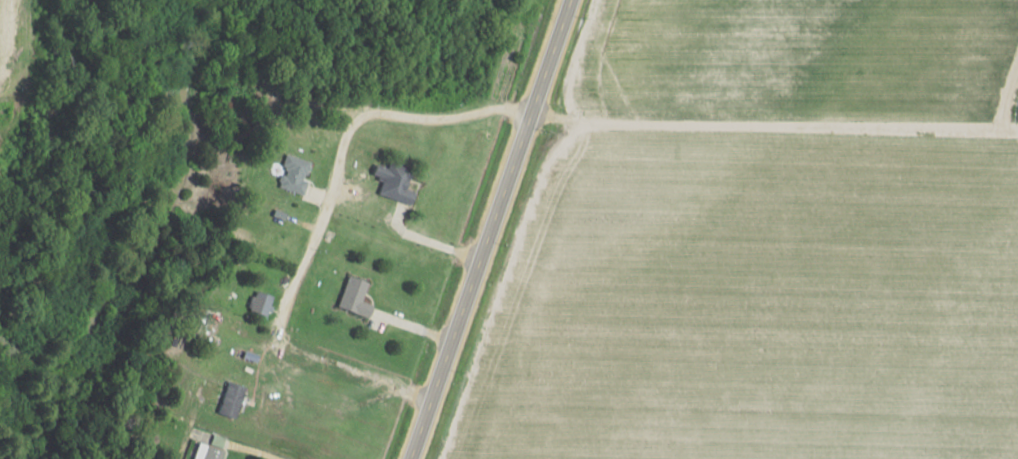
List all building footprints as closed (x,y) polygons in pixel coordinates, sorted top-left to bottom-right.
[(315,161),(289,153),(279,185),(305,193),(315,161)] [(381,192),(414,205),(424,178),(381,161),(375,175),(386,179),(381,192)] [(372,317),(375,305),(364,301),(371,281),(351,275),(341,307),(372,317)] [(268,316),(277,297),(259,289),(250,308),(268,316)] [(237,418),(249,388),(232,381),(220,411),(237,418)] [(226,450),(201,442),(196,458),(224,458),(226,450)]
